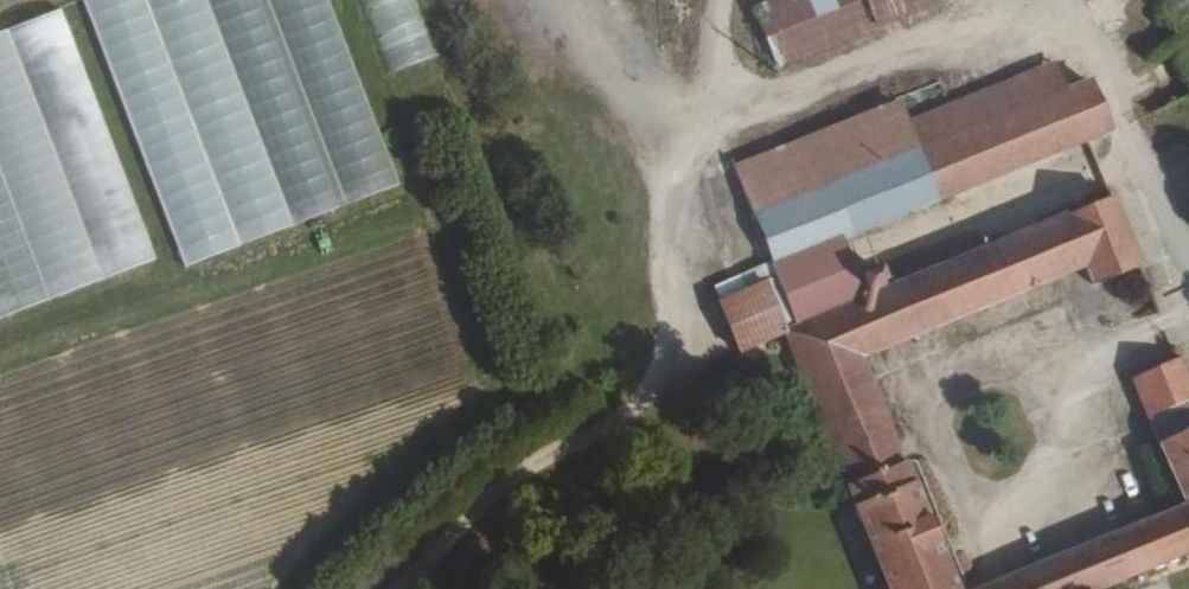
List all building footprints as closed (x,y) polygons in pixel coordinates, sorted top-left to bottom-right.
[(396,191),(333,0),(93,0),(180,262),(396,191)] [(382,73),(430,57),(411,0),(358,0),(382,73)] [(753,15),(773,66),(945,0),(792,0),(753,15)] [(153,262),(67,8),(0,30),(0,313),(153,262)] [(722,170),(742,221),(763,271),(786,323),(817,313),(810,290),(799,258),(916,211),(897,162),(1059,101),(1047,70),(884,132),(877,111),(722,170)] [(1059,101),(1079,150),(1100,142),(1079,92),(1059,101)] [(916,211),(1079,150),(1059,101),(897,162),(916,211)] [(902,471),(857,364),(1080,274),(1089,295),(1138,276),(1103,200),(1097,189),(1063,202),(1068,215),(859,296),(851,273),(810,290),(817,313),(786,323),(773,328),(843,494),(883,588),(952,588),(902,471)] [(1127,585),(1148,576),(1188,559),(1188,395),(1177,367),(1129,389),(1146,426),(1183,514),(1107,545),(1020,579),(996,588),(1116,588),(1127,585)] [(1148,576),(1127,585),(1116,588),(1153,588),(1148,576)]
